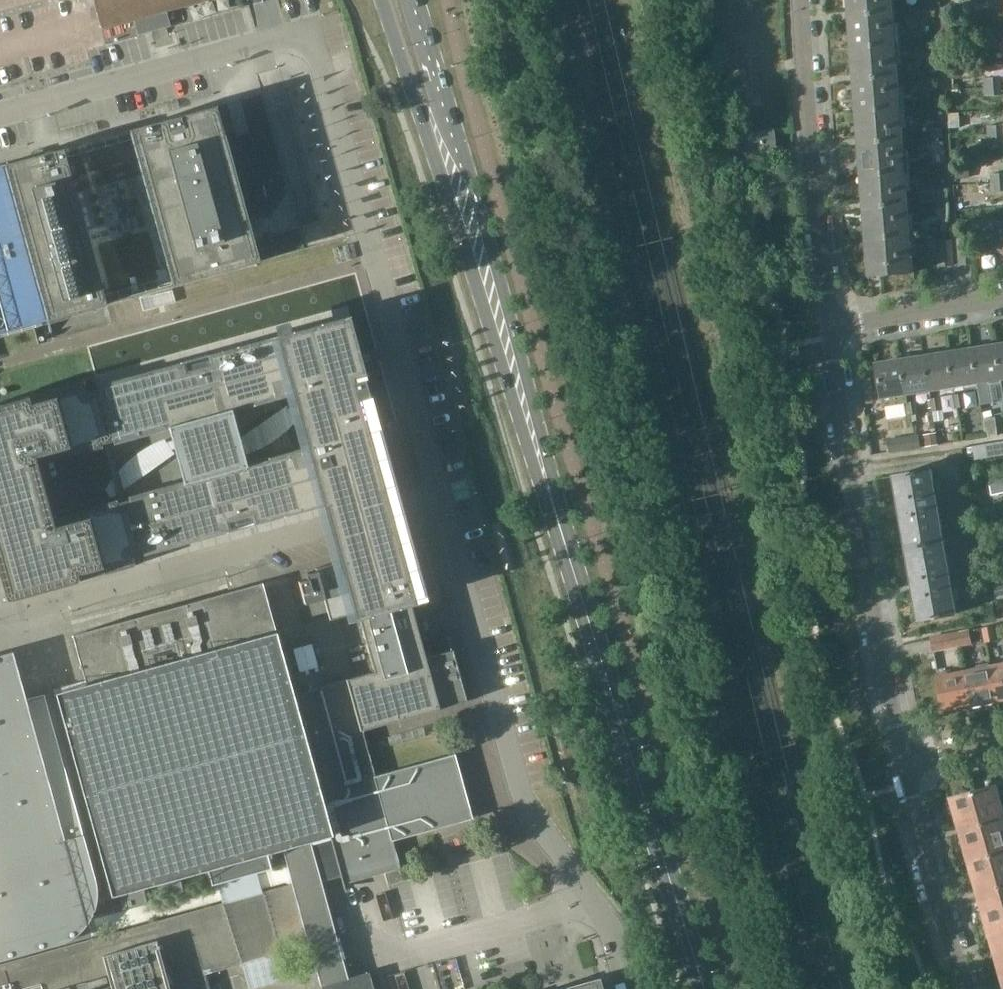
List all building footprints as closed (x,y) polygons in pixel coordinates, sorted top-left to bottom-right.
[(96,10),(101,29),(106,45),(232,11),(242,8),(250,6),(248,0),(94,0),(96,10)] [(893,0),(849,0),(853,47),(897,43),(893,0)] [(997,39),(1002,39),(1002,30),(981,32),(982,40),(997,39)] [(997,48),(997,39),(982,40),(982,49),(997,48)] [(853,47),(855,74),(857,111),(902,107),(897,43),(853,47)] [(986,79),(986,87),(999,87),(998,78),(986,79)] [(999,87),(986,87),(987,96),(999,95),(999,87)] [(135,296),(172,286),(304,249),(298,228),(253,240),(248,219),(267,214),(287,188),(261,95),(241,100),(250,132),(236,136),(232,123),(227,103),(216,106),(92,140),(135,296)] [(857,111),(860,138),(862,175),(906,171),(902,107),(857,111)] [(1002,135),(1002,125),(1001,125),(989,127),(989,135),(1002,135)] [(930,130),(930,138),(944,138),(943,129),(930,130)] [(774,151),(772,131),(725,135),(727,155),(774,151)] [(1002,135),(989,135),(990,144),(1002,143),(1002,135)] [(135,296),(92,140),(44,153),(43,148),(33,151),(35,156),(0,165),(0,333),(135,296)] [(967,162),(964,162),(955,163),(955,174),(955,175),(967,174),(967,162)] [(862,175),(865,211),(868,247),(912,244),(906,171),(862,175)] [(994,183),(1002,183),(1002,174),(993,175),(994,183)] [(994,183),(977,184),(978,193),(995,192),(1002,191),(1002,183),(994,183)] [(993,232),(1002,231),(1002,221),(992,222),(993,232)] [(993,232),(994,241),(1002,240),(1002,231),(993,232)] [(960,264),(974,263),(972,238),(958,239),(960,264)] [(939,266),(953,265),(951,240),(937,241),(939,266)] [(870,276),(914,272),(912,244),(868,247),(870,276)] [(84,381),(0,404),(0,522),(21,597),(135,565),(132,555),(143,552),(144,555),(324,505),(383,489),(396,486),(350,316),(97,385),(98,388),(87,391),(84,381)] [(978,381),(1002,378),(997,347),(973,351),(978,381)] [(973,351),(949,354),(954,385),(978,381),(973,351)] [(930,389),(954,385),(949,354),(926,358),(930,389)] [(926,358),(902,362),(906,393),(930,389),(926,358)] [(908,403),(906,393),(902,362),(878,365),(884,407),(906,403),(908,403)] [(874,379),(866,380),(867,388),(876,387),(874,379)] [(956,395),(958,409),(967,408),(965,394),(956,395)] [(932,399),(934,413),(943,412),(941,398),(932,399)] [(915,401),(908,403),(906,403),(909,417),(918,415),(915,401)] [(938,446),(936,433),(926,435),(928,447),(938,446)] [(890,453),(922,448),(920,436),(888,440),(890,453)] [(985,446),(988,458),(1002,456),(1002,443),(985,446)] [(988,458),(985,446),(972,448),(974,461),(988,458)] [(933,470),(896,476),(908,548),(945,542),(933,470)] [(993,482),(995,494),(1002,493),(1002,480),(993,482)] [(66,941),(61,943),(62,946),(225,900),(228,910),(268,899),(266,891),(292,883),(320,876),(310,839),(329,833),(343,884),(400,868),(393,841),(472,819),(455,754),(375,776),(362,730),(467,701),(453,650),(425,657),(409,598),(436,590),(422,539),(398,545),(383,489),(324,505),(340,561),(315,568),(316,570),(305,573),(306,579),(298,581),(304,603),(323,598),(329,620),(357,612),(374,672),(346,680),(300,692),(295,673),(294,673),(288,650),(281,652),(262,583),(73,635),(86,684),(55,692),(111,896),(115,911),(92,918),(89,922),(87,925),(85,928),(81,932),(77,935),(72,938),(69,940),(66,941)] [(908,548),(916,593),(920,620),(957,613),(945,542),(908,548)] [(997,542),(985,544),(988,560),(1000,558),(997,542)] [(994,588),(996,600),(1002,598),(1002,586),(994,588)] [(995,626),(983,628),(986,642),(997,640),(995,626)] [(957,634),(960,647),(972,645),(970,632),(957,634)] [(957,634),(932,639),(934,651),(960,647),(957,634)] [(0,655),(0,960),(61,943),(66,941),(69,940),(72,938),(77,935),(81,932),(85,928),(87,925),(89,922),(92,918),(93,916),(94,913),(96,908),(96,906),(97,903),(97,901),(98,897),(98,895),(98,892),(97,888),(97,887),(96,883),(96,881),(84,837),(66,842),(26,699),(13,652),(0,655)] [(997,701),(998,701),(997,700),(1002,698),(1002,666),(991,668),(997,701)] [(991,668),(965,673),(972,706),(972,704),(996,700),(997,701),(991,668)] [(972,706),(965,673),(939,678),(946,711),(947,711),(946,709),(971,705),(971,706),(972,706)] [(965,825),(967,834),(965,836),(972,861),(1002,852),(1002,808),(997,786),(954,798),(961,824),(965,825)] [(972,861),(979,886),(983,887),(986,896),(983,899),(990,924),(1002,920),(1002,852),(972,861)] [(369,973),(369,972),(348,978),(320,876),(292,883),(295,892),(268,899),(228,910),(0,971),(0,988),(23,988),(41,984),(43,988),(211,988),(205,970),(209,969),(210,972),(303,947),(315,988),(374,988),(369,973)] [(990,924),(997,948),(1000,949),(1002,959),(1001,961),(1000,961),(1002,970),(1002,920),(990,924)] [(600,978),(571,986),(569,978),(546,985),(547,988),(603,988),(600,978)]
